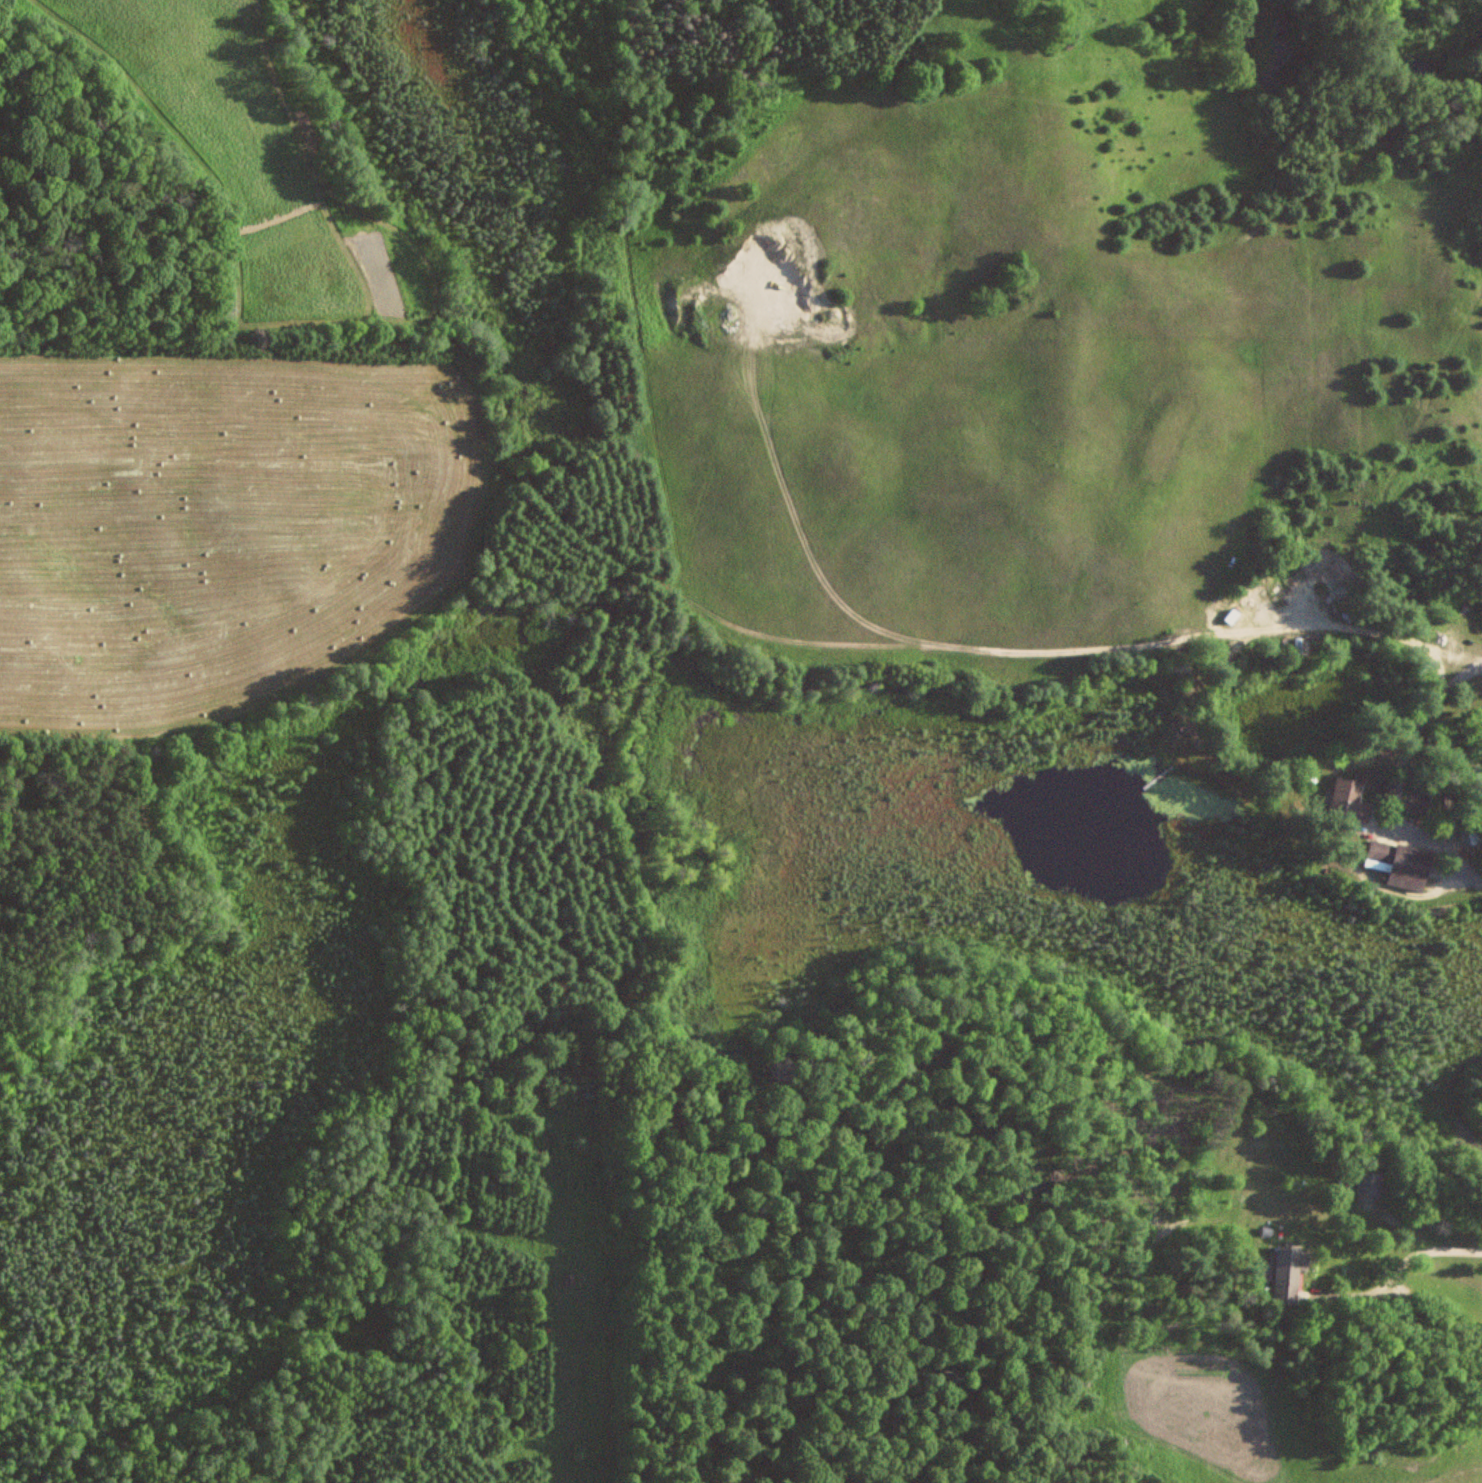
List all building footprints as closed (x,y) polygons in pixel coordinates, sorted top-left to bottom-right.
[(1365,783),(1339,777),(1331,814),(1370,823),(1374,805),(1360,802),(1365,783)] [(1468,824),(1476,845),(1481,842),(1475,821),(1468,824)] [(1364,867),(1392,872),(1389,886),(1429,893),(1437,852),(1369,840),(1364,867)] [(1360,1197),(1382,1197),(1382,1171),(1360,1171),(1360,1197)] [(1303,1244),(1278,1244),(1276,1303),(1301,1304),(1303,1244)]
